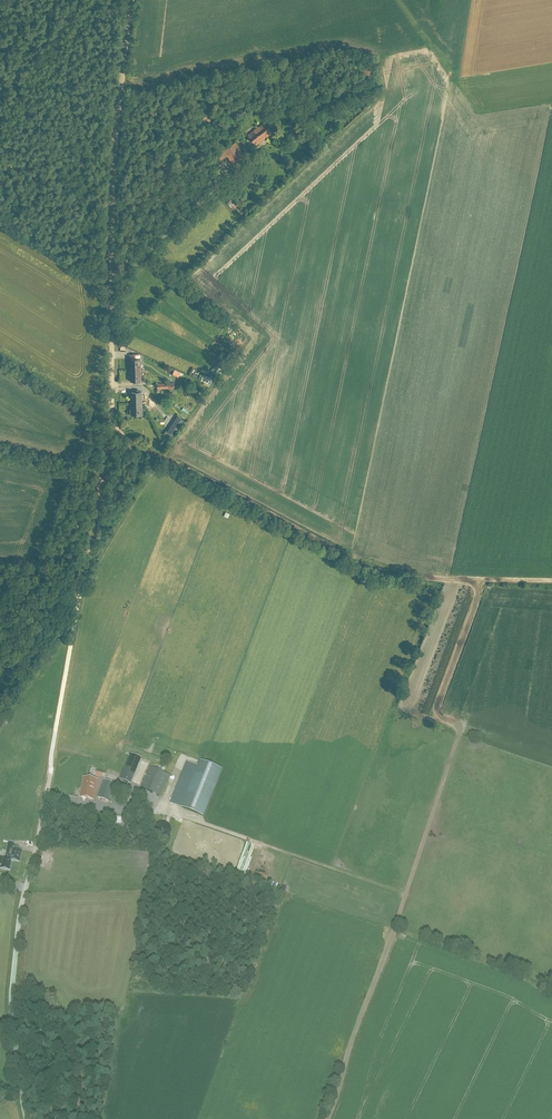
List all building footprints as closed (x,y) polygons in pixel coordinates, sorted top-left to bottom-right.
[(265,122),(249,134),(256,144),(273,132),(265,122)] [(228,155),(232,161),(244,152),(236,141),(215,156),(219,162),(228,155)] [(131,358),(131,381),(134,381),(140,380),(142,380),(141,358),(131,358)] [(204,374),(201,380),(211,385),(213,379),(204,374)] [(131,391),(131,415),(143,415),(143,391),(131,391)] [(168,430),(174,435),(185,420),(179,415),(168,430)] [(131,754),(120,780),(131,785),(142,759),(131,754)] [(187,762),(171,804),(204,817),(222,769),(200,761),(198,766),(187,762)] [(158,795),(168,774),(164,772),(165,768),(158,765),(156,768),(151,766),(141,787),(146,789),(144,793),(151,796),(153,793),(158,795)] [(93,800),(94,793),(97,779),(84,777),(81,797),(93,800)] [(109,802),(115,784),(104,780),(98,798),(109,802)] [(131,818),(122,817),(112,816),(111,823),(131,825),(131,818)] [(171,827),(169,824),(165,822),(161,822),(157,824),(155,828),(154,832),(156,836),(159,839),(163,840),(167,838),(170,835),(172,831),(171,827)] [(7,851),(6,858),(10,859),(10,860),(12,860),(20,862),(22,850),(14,849),(15,844),(14,844),(14,842),(10,841),(10,843),(9,843),(7,851)] [(10,859),(6,858),(3,858),(0,857),(0,858),(0,862),(2,862),(1,868),(10,870),(12,860),(10,860),(10,859)] [(235,859),(233,863),(251,870),(253,866),(235,859)] [(56,1014),(53,997),(45,999),(48,1015),(49,1022),(55,1021),(53,1014),(56,1014)]
